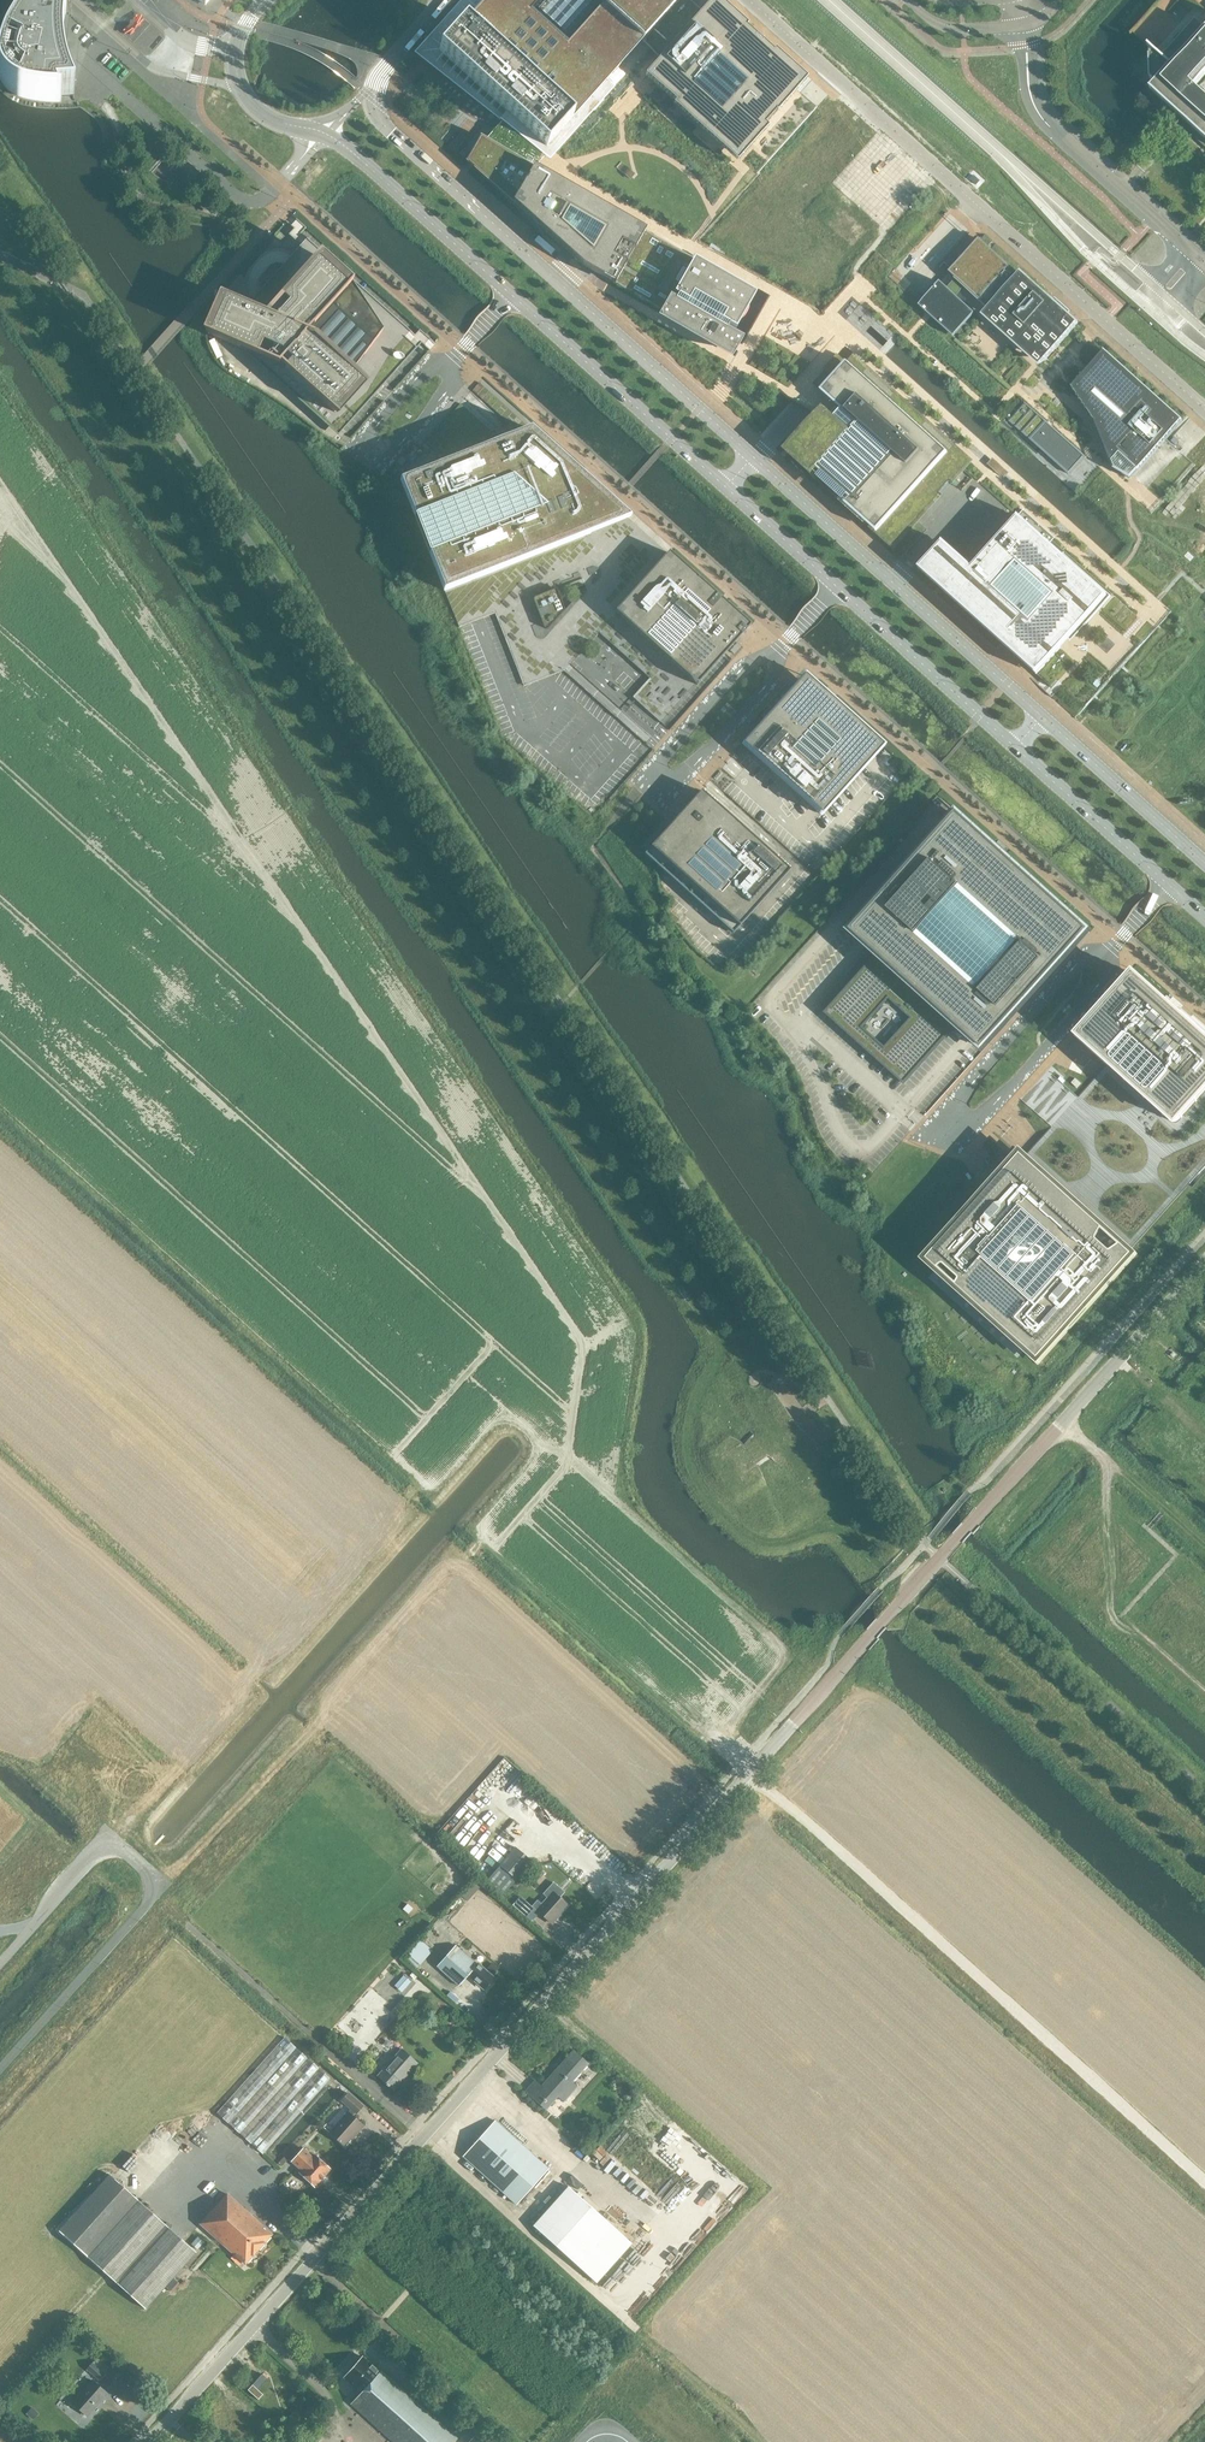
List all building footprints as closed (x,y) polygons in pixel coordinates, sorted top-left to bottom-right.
[(3,67),(3,73),(5,80),(8,85),(13,89),(21,93),(29,96),(38,98),(47,98),(58,97),(64,97),(74,96),(68,85),(64,69),(62,54),(64,53),(65,51),(65,49),(64,47),(61,46),(62,34),(63,22),(66,11),(63,8),(55,0),(42,0),(38,5),(30,16),(21,28),(13,40),(9,49),(5,58),(3,67)] [(599,0),(485,0),(439,51),(546,148),(643,40),(643,39),(599,0)] [(645,41),(680,0),(599,0),(645,41)] [(643,92),(674,119),(671,123),(741,186),(822,94),(717,1),(705,14),(689,0),(651,44),(669,61),(643,92)] [(1204,9),(1195,0),(1175,0),(1166,10),(1158,2),(1132,32),(1148,46),(1149,45),(1162,56),(1195,19),(1204,27),(1204,8),(1204,9)] [(1162,56),(1149,45),(1148,46),(1147,46),(1153,51),(1149,56),(1150,79),(1155,83),(1150,89),(1188,124),(1204,139),(1204,96),(1195,87),(1204,76),(1204,27),(1195,19),(1162,56)] [(480,138),(467,162),(468,162),(473,167),(508,199),(506,200),(508,201),(509,200),(519,209),(518,210),(519,212),(520,210),(531,219),(530,221),(531,222),(532,221),(542,230),(541,231),(543,232),(544,231),(583,266),(595,273),(601,264),(601,265),(609,269),(604,277),(613,282),(642,230),(630,223),(637,206),(699,240),(745,190),(741,186),(671,123),(614,72),(546,148),(529,166),(481,139),(480,138)] [(1195,87),(1204,96),(1204,76),(1195,87)] [(1188,124),(1184,128),(1204,147),(1204,139),(1188,124)] [(243,351),(338,436),(421,344),(429,351),(435,344),(419,330),(414,336),(301,234),(306,228),(291,215),(286,222),(294,229),(288,235),(301,246),(246,307),(225,298),(219,295),(202,333),(208,335),(243,351)] [(701,263),(643,230),(642,230),(613,282),(604,277),(609,269),(601,265),(595,273),(661,311),(657,319),(730,361),(739,345),(742,339),(733,334),(755,295),(737,284),(734,281),(729,278),(723,275),(718,272),(713,271),(710,269),(712,265),(704,260),(701,263)] [(1039,292),(979,239),(920,305),(919,307),(953,337),(974,313),(956,297),(965,287),(1021,338),(1021,339),(1037,353),(1067,319),(1052,305),(1051,305),(1038,294),(1039,292)] [(823,417),(792,451),(823,479),(821,481),(893,546),(940,494),(938,492),(949,480),(951,482),(969,461),(845,350),(847,348),(845,346),(838,355),(837,354),(824,369),(824,370),(812,383),(814,385),(816,382),(844,407),(830,423),(823,417)] [(1158,399),(1104,351),(1089,368),(1066,349),(1022,398),(1137,501),(1151,514),(1195,465),(1170,443),(1187,425),(1192,420),(1191,420),(1189,418),(1184,423),(1183,422),(1158,399)] [(460,403),(398,473),(458,625),(496,611),(525,685),(563,671),(565,669),(668,553),(531,429),(479,383),(472,390),(509,424),(491,431),(460,403)] [(1024,403),(1009,420),(1066,471),(1082,454),(1024,402),(1024,403)] [(1003,479),(1008,472),(993,459),(988,466),(1003,479)] [(972,569),(943,543),(919,569),(928,576),(1001,642),(997,648),(998,648),(1002,643),(1041,678),(1051,687),(1056,692),(1079,714),(1081,712),(1137,649),(1123,637),(1139,618),(1053,540),(1055,538),(1023,510),(1005,530),(1006,531),(972,569)] [(750,626),(668,553),(599,632),(649,678),(632,697),(662,724),(750,626)] [(883,746),(804,675),(743,744),(821,815),(883,746)] [(700,791),(644,854),(733,934),(789,871),(700,791)] [(877,955),(825,1013),(904,1083),(956,1026),(982,1049),(1088,931),(957,813),(851,931),(877,955)] [(926,1259),(976,1304),(985,1298),(1012,1322),(1007,1331),(1038,1359),(1131,1254),(1128,1251),(1204,1166),(1204,1037),(1137,975),(1134,974),(1132,974),(1128,976),(1079,1031),(1078,1034),(1078,1037),(1080,1039),(1107,1064),(1023,1157),(1020,1154),(926,1259)] [(874,1372),(870,1354),(852,1349),(856,1366),(874,1372)] [(499,1863),(504,1857),(492,1847),(488,1853),(499,1863)] [(498,1865),(515,1879),(530,1861),(513,1847),(498,1865)] [(495,1869),(498,1864),(488,1856),(484,1860),(495,1869)] [(467,1900),(480,1886),(473,1880),(461,1894),(467,1900)] [(550,1922),(566,1904),(558,1897),(562,1892),(552,1882),(542,1894),(546,1898),(540,1904),(536,1900),(531,1906),(536,1910),(550,1922)] [(408,1914),(413,1908),(408,1903),(403,1909),(408,1914)] [(420,1964),(432,1950),(419,1938),(406,1953),(420,1964)] [(483,1988),(492,1978),(455,1945),(437,1966),(458,1985),(468,1974),(483,1988)] [(493,1974),(499,1968),(492,1962),(486,1968),(493,1974)] [(401,1992),(411,1981),(403,1974),(394,1985),(401,1992)] [(456,2003),(460,1999),(450,1991),(447,1995),(456,2003)] [(262,2154),(330,2078),(284,2037),(216,2112),(262,2154)] [(393,2090),(417,2063),(401,2049),(377,2075),(393,2090)] [(571,2081),(586,2063),(572,2051),(541,2085),(535,2080),(524,2091),(544,2108),(556,2095),(562,2101),(576,2086),(571,2081)] [(355,2112),(356,2113),(362,2106),(348,2093),(341,2100),(351,2108),(329,2133),(344,2145),(355,2133),(356,2134),(363,2126),(351,2116),(355,2112)] [(517,2204),(548,2168),(495,2120),(463,2156),(517,2204)] [(283,2151),(291,2159),(305,2144),(297,2136),(283,2151)] [(303,2149),(292,2161),(302,2169),(299,2173),(315,2186),(321,2179),(322,2180),(325,2177),(324,2176),(330,2169),(315,2155),(312,2158),(303,2149)] [(112,2173),(61,2230),(89,2255),(140,2198),(112,2173)] [(632,2243),(568,2186),(534,2225),(598,2281),(632,2243)] [(244,2264),(271,2234),(227,2194),(200,2224),(244,2264)] [(140,2198),(89,2255),(147,2308),(198,2251),(140,2198)] [(458,2438),(382,2370),(380,2372),(362,2356),(343,2377),(361,2393),(351,2404),(393,2441),(454,2441),(458,2438)] [(99,2380),(106,2373),(92,2361),(86,2368),(99,2380)] [(267,2379),(261,2374),(247,2390),(258,2400),(263,2394),(257,2389),(267,2379)] [(91,2379),(71,2402),(87,2416),(107,2393),(91,2379)] [(33,2420),(39,2413),(32,2407),(26,2413),(33,2420)] [(478,2430),(467,2441),(491,2441),(478,2430)]
